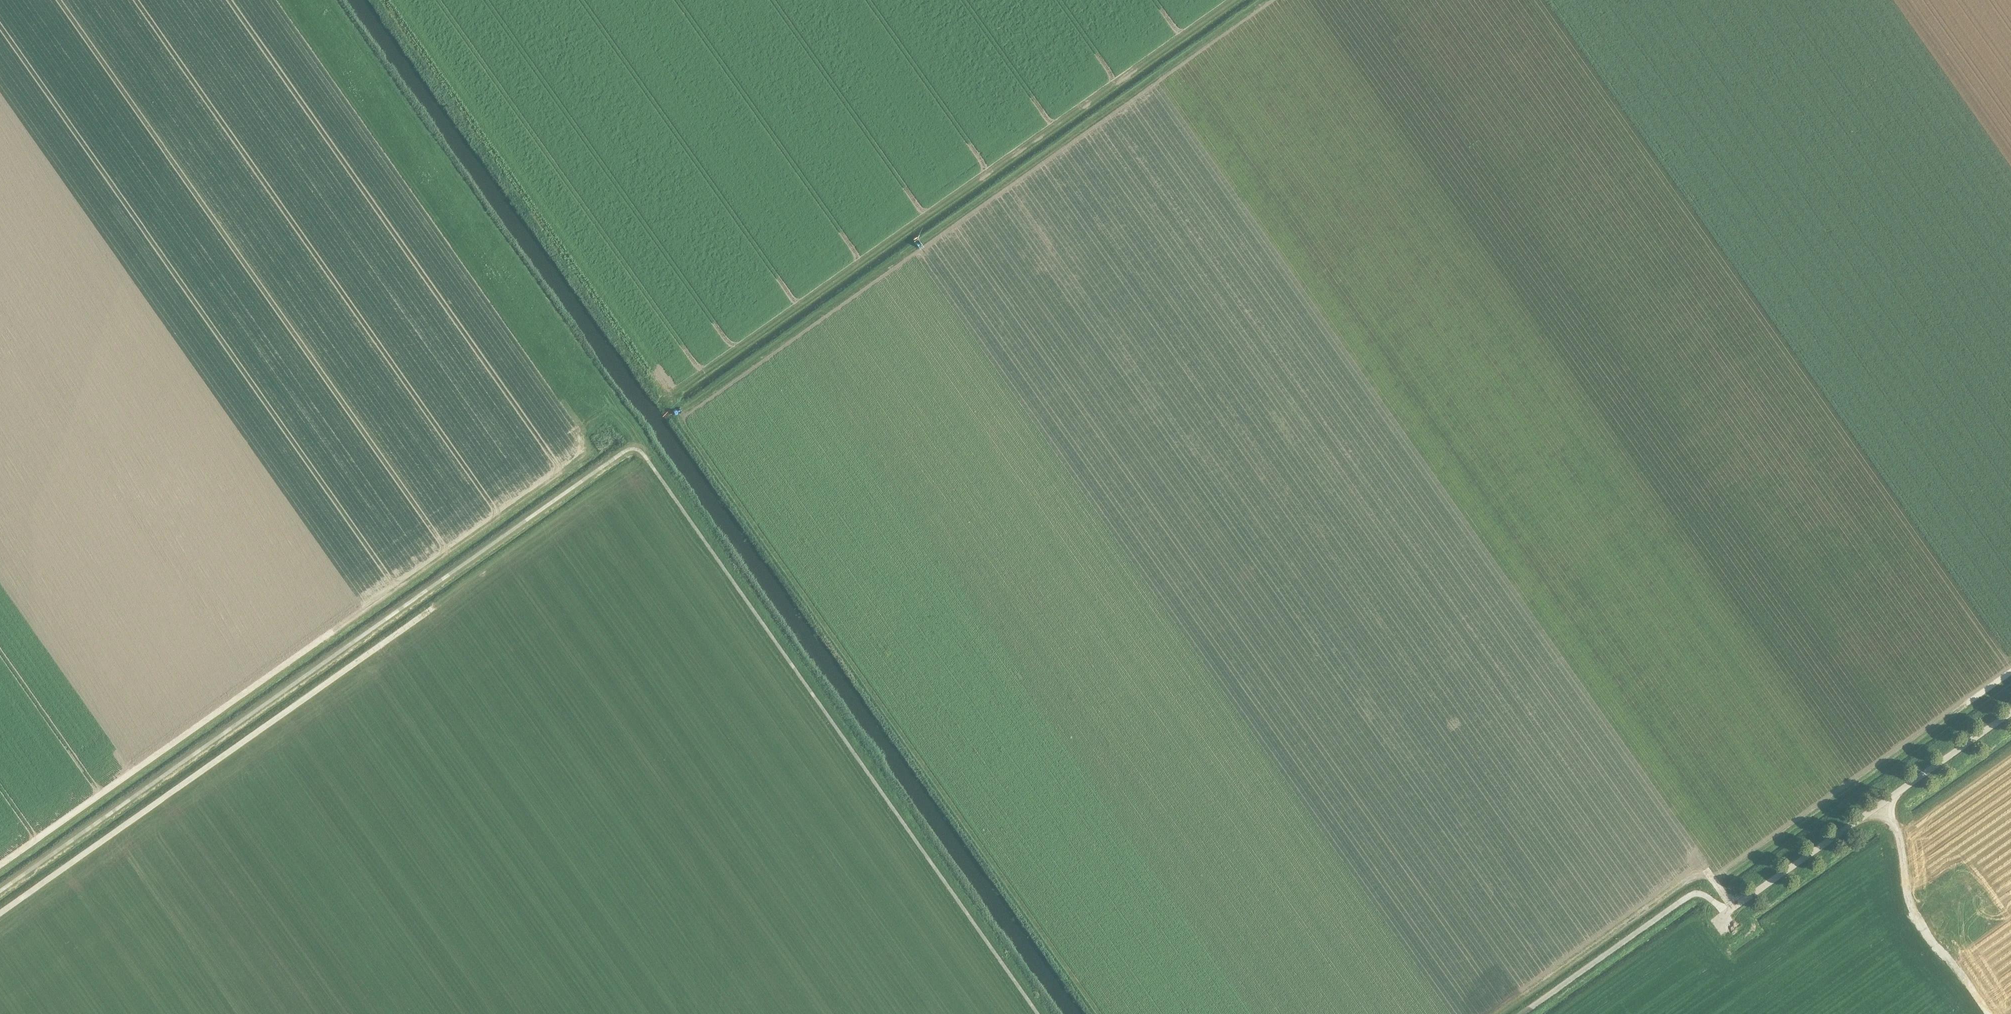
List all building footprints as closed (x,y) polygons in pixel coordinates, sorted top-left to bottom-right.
[(1945,893),(1949,891),(1946,882),(1941,884),(1945,893)]
